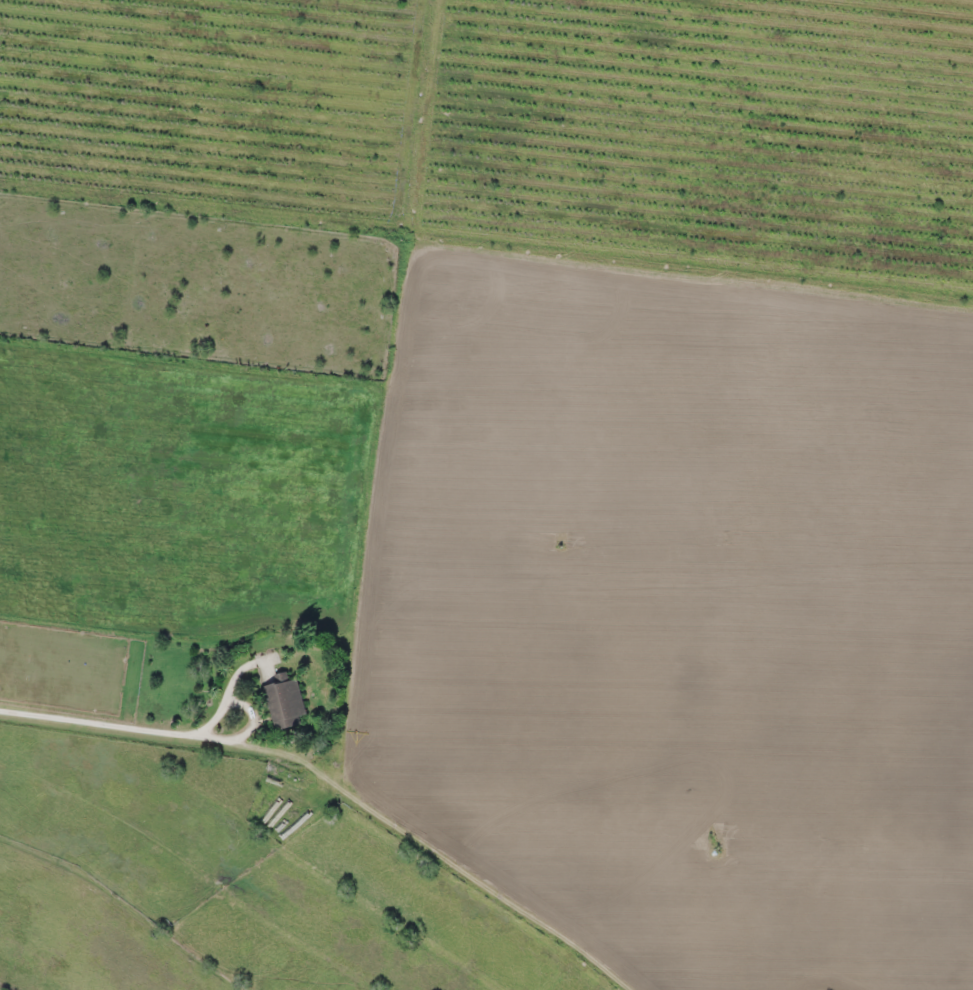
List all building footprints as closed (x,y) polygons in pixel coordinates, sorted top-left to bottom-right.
[(301,725),(300,717),(306,715),(297,678),(289,680),(287,672),(275,675),(277,683),(264,686),(274,731),(301,725)]
